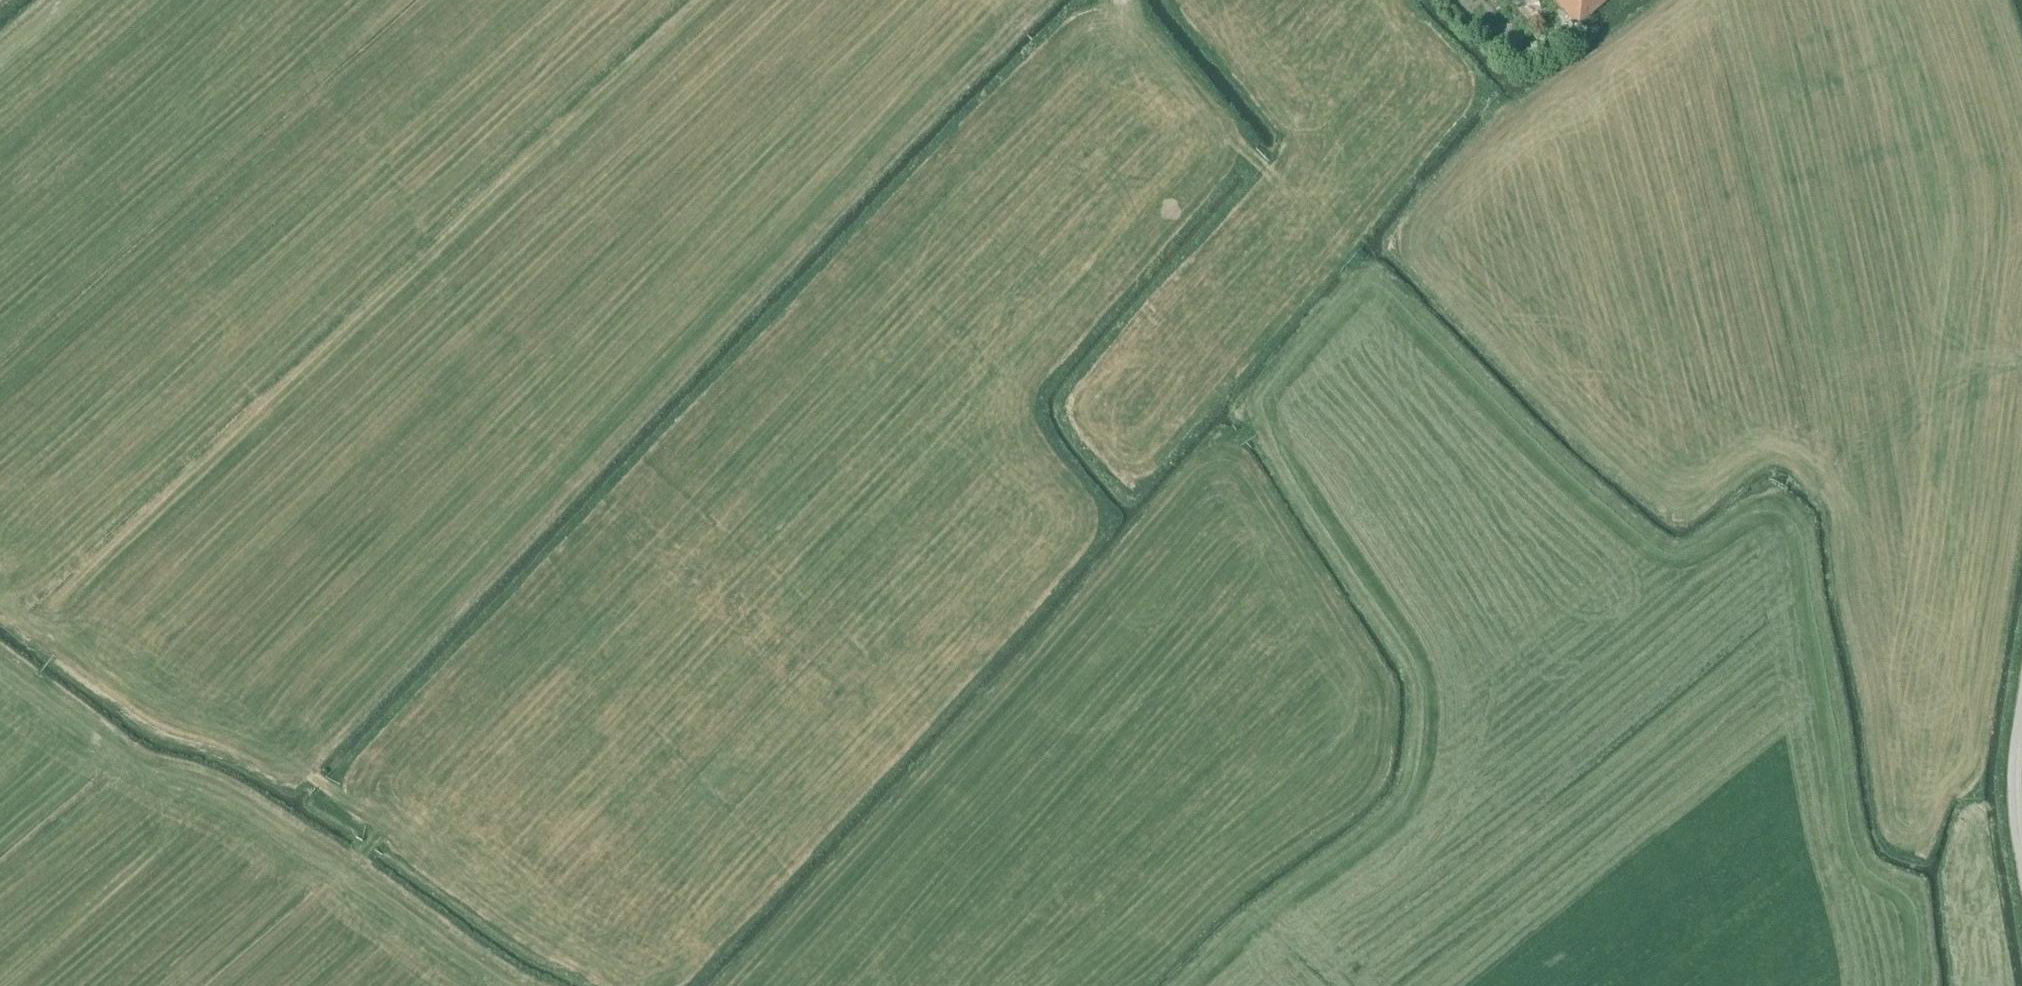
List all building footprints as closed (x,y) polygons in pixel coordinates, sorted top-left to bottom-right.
[(1577,27),(1608,0),(1553,0),(1577,27)]
